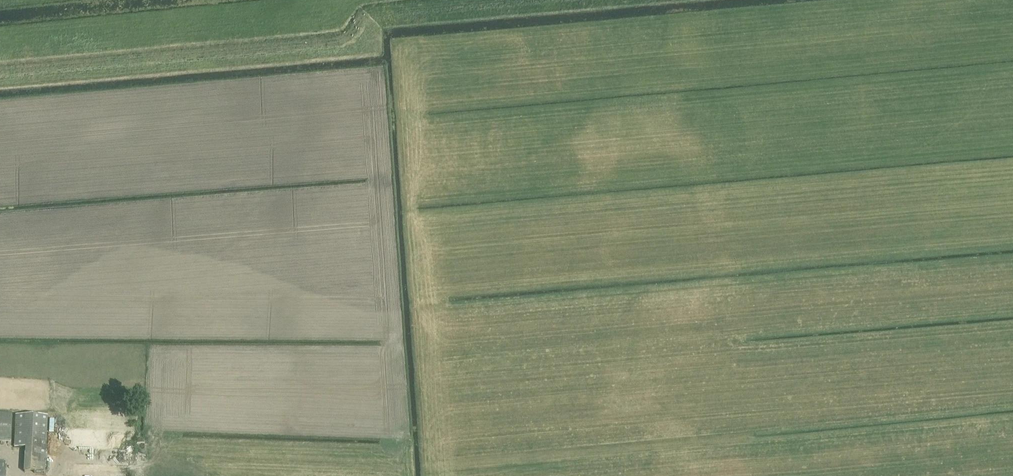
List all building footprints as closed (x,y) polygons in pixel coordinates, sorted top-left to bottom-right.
[(10,440),(12,413),(0,412),(0,440),(10,440)] [(24,472),(45,473),(48,416),(16,414),(14,447),(25,447),(24,472)] [(102,446),(88,446),(88,452),(81,452),(81,457),(102,456),(102,446)]
